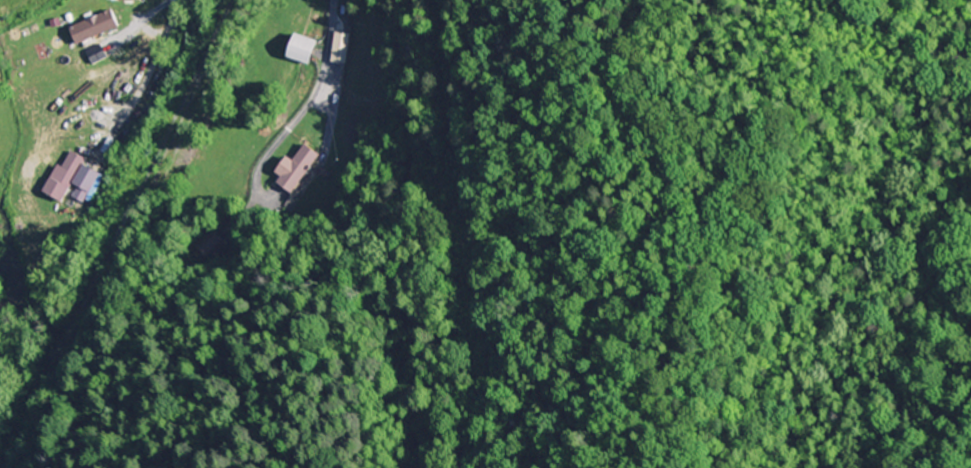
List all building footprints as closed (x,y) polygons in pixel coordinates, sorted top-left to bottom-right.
[(73,25),(80,42),(122,24),(115,7),(73,25)] [(312,63),(320,39),(298,31),(289,55),(312,63)] [(294,193),(323,153),(308,142),(296,158),(291,155),(274,178),(294,193)] [(60,162),(45,191),(65,201),(88,156),(73,148),(65,164),(60,162)]
